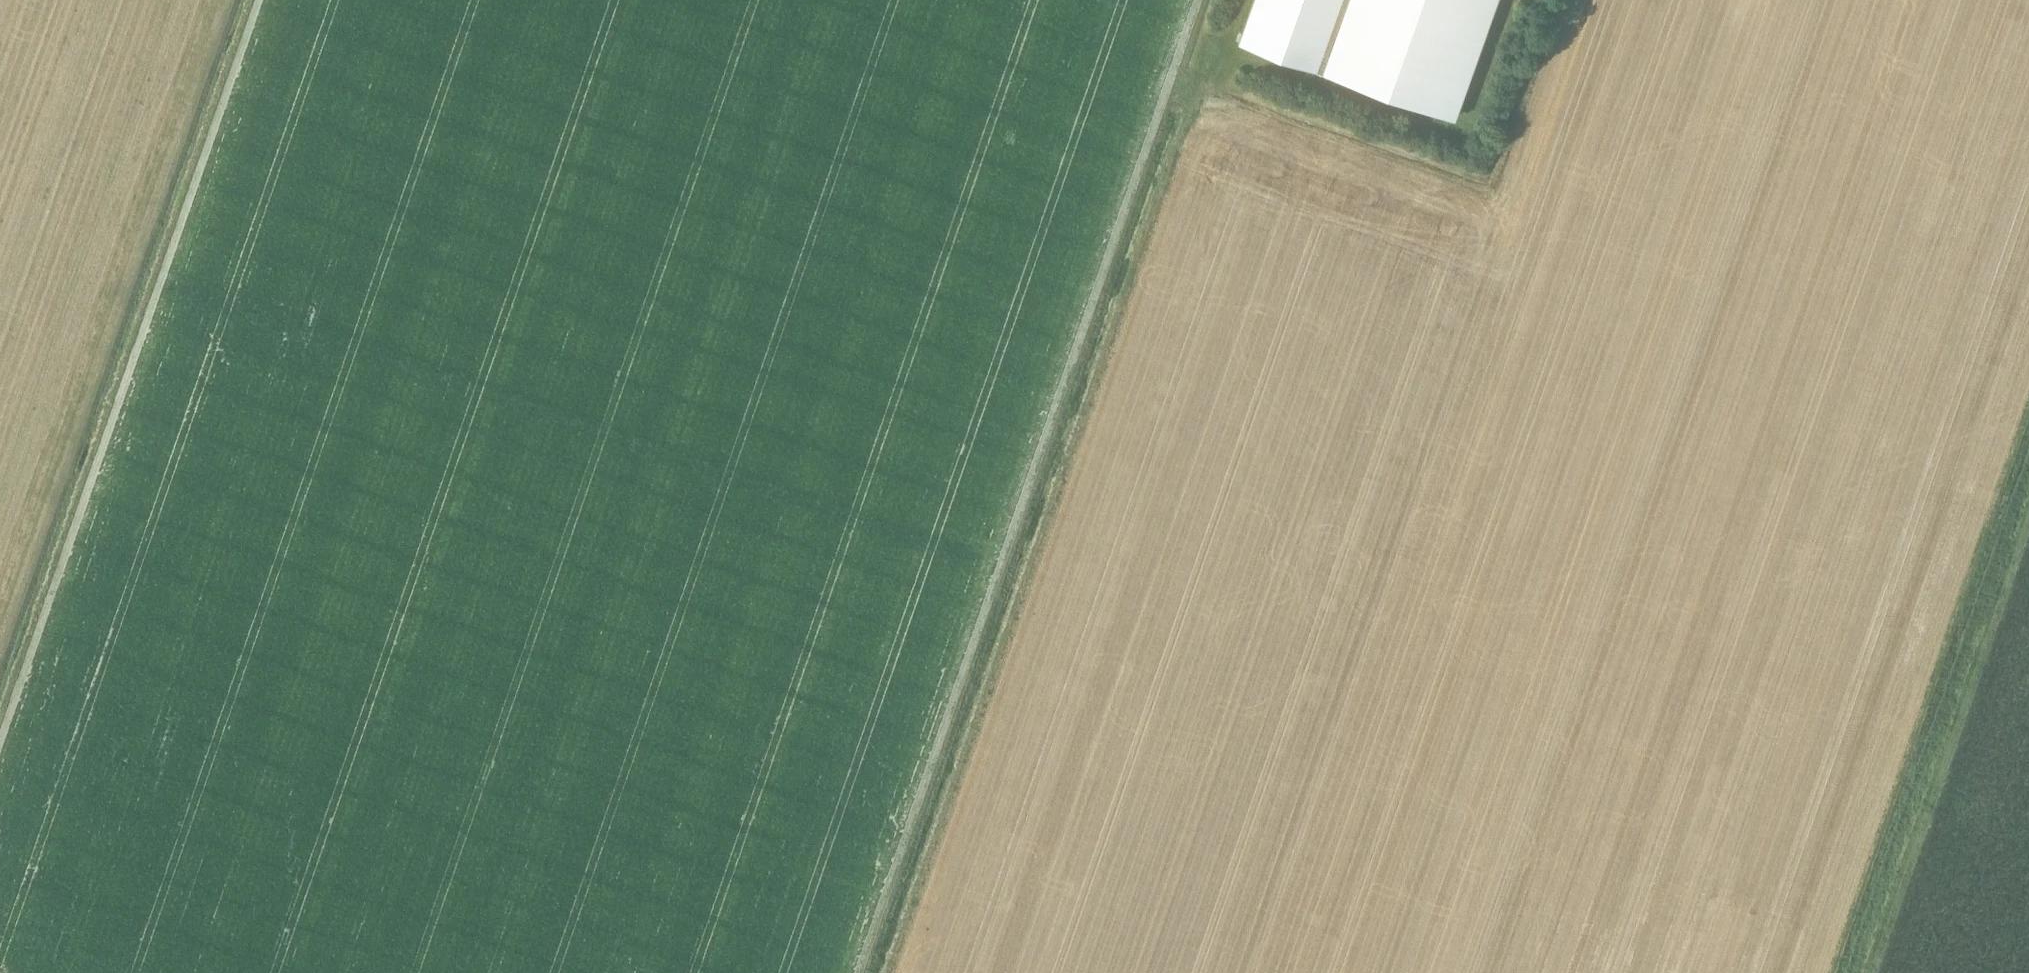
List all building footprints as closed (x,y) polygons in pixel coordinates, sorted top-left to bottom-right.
[(1459,115),(1497,0),(1255,0),(1240,43),(1459,115)]
